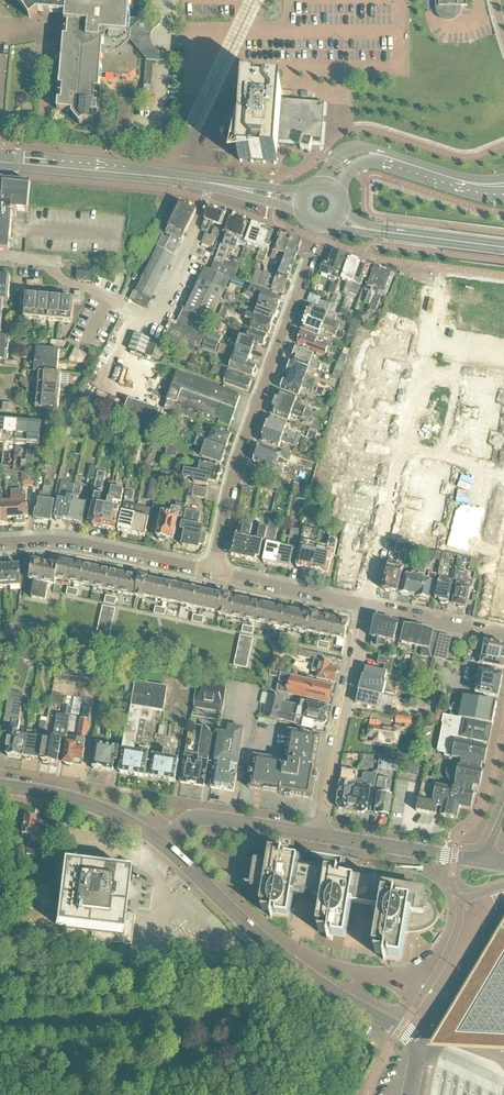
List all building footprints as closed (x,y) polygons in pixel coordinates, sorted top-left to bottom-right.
[(129,21),(131,0),(14,0),(14,1),(17,3),(19,5),(21,8),(23,10),(25,12),(27,15),(28,17),(30,20),(38,14),(66,17),(64,38),(58,111),(73,113),(72,116),(80,126),(84,123),(94,124),(94,116),(93,116),(93,114),(98,115),(101,75),(129,78),(137,70),(138,62),(134,56),(134,52),(129,46),(126,46),(119,38),(125,34),(126,21),(129,22),(129,21)] [(438,0),(437,1),(436,1),(436,2),(437,2),(439,2),(439,11),(440,13),(441,15),(442,17),(444,18),(446,19),(448,19),(450,19),(451,19),(454,18),(456,16),(457,14),(458,13),(458,11),(458,8),(467,8),(467,2),(470,2),(470,0),(438,0)] [(119,38),(126,46),(129,43),(145,62),(162,63),(170,64),(171,55),(165,55),(163,55),(160,55),(156,54),(152,50),(148,44),(149,39),(151,34),(153,31),(156,29),(155,27),(150,28),(147,27),(144,24),(143,21),(143,19),(136,18),(136,26),(130,32),(129,30),(129,22),(126,21),(125,34),(119,38)] [(152,86),(144,86),(143,97),(135,96),(135,102),(151,104),(152,86)] [(244,99),(231,98),(230,122),(242,123),(242,125),(239,163),(278,166),(279,142),(302,144),(301,150),(305,151),(310,153),(313,144),(321,145),(324,104),(298,103),(283,101),(283,91),(245,88),(244,99)] [(116,142),(129,144),(133,101),(120,99),(116,142)] [(9,252),(13,213),(29,215),(31,185),(7,182),(3,185),(0,185),(0,251),(9,252)] [(157,247),(175,256),(182,242),(182,243),(197,212),(181,205),(166,235),(172,238),(170,241),(162,237),(157,247)] [(202,230),(203,230),(208,232),(211,223),(222,228),(227,214),(207,207),(202,216),(206,217),(205,222),(202,230)] [(227,256),(241,219),(230,215),(223,234),(227,235),(223,247),(221,246),(214,265),(222,268),(227,256)] [(241,219),(229,250),(236,252),(238,246),(244,248),(246,245),(247,242),(245,242),(252,223),(241,219)] [(269,245),(273,233),(261,229),(260,226),(256,225),(253,226),(247,242),(246,245),(260,251),(256,262),(264,264),(271,246),(269,245)] [(219,234),(220,230),(214,229),(213,232),(211,237),(217,239),(219,234)] [(280,255),(284,256),(286,257),(293,238),(280,234),(271,260),(278,262),(280,255)] [(286,257),(284,256),(272,291),(283,295),(293,268),(302,244),(300,241),(293,238),(286,257)] [(136,293),(132,301),(148,309),(152,301),(174,258),(158,250),(136,293)] [(329,280),(332,281),(335,282),(336,280),(339,282),(348,258),(333,253),(328,266),(325,265),(321,275),(330,278),(329,280)] [(350,294),(361,263),(350,259),(342,281),(347,283),(343,295),(349,297),(350,294)] [(361,263),(350,294),(357,297),(360,287),(362,287),(364,280),(367,280),(371,267),(361,263)] [(231,282),(235,273),(222,268),(214,265),(211,273),(230,282),(231,282)] [(365,304),(371,306),(384,271),(373,268),(365,291),(369,293),(365,304)] [(164,340),(196,356),(211,325),(210,324),(225,293),(230,282),(205,270),(195,291),(192,290),(187,300),(190,302),(185,312),(195,317),(188,332),(172,325),(164,340)] [(252,284),(259,286),(264,273),(257,271),(252,284)] [(384,271),(371,306),(371,307),(370,312),(376,314),(382,297),(386,299),(394,275),(384,271)] [(77,281),(92,283),(93,274),(78,273),(77,281)] [(259,286),(266,289),(271,276),(264,273),(259,286)] [(10,290),(11,278),(0,277),(0,289),(10,290)] [(239,281),(237,287),(243,289),(245,283),(239,281)] [(329,294),(334,296),(338,286),(332,284),(329,294)] [(249,293),(261,297),(259,304),(278,311),(282,299),(272,296),(273,294),(251,286),(249,293)] [(4,301),(4,302),(9,302),(10,290),(0,289),(0,301),(4,301)] [(25,320),(49,322),(51,299),(47,299),(41,298),(27,297),(26,302),(26,309),(25,317),(25,320)] [(51,299),(49,322),(73,324),(74,305),(74,302),(70,301),(65,301),(51,299)] [(328,312),(331,305),(320,301),(318,308),(328,312)] [(248,315),(273,324),(277,312),(259,306),(257,312),(242,306),(239,312),(248,315)] [(223,307),(219,317),(225,319),(228,309),(223,307)] [(335,323),(337,317),(328,314),(309,307),(305,319),(335,330),(334,334),(337,335),(338,332),(340,325),(335,323)] [(340,316),(352,320),(355,314),(342,309),(340,316)] [(365,325),(368,316),(356,311),(355,314),(352,320),(352,321),(365,325)] [(273,324),(248,315),(246,320),(253,323),(251,329),(269,336),(273,324)] [(335,330),(305,319),(301,331),(319,337),(321,332),(336,337),(337,335),(334,334),(335,330)] [(379,320),(377,329),(382,331),(380,342),(408,348),(411,335),(392,331),(394,324),(379,320)] [(354,338),(357,331),(350,329),(347,336),(354,338)] [(238,344),(236,351),(251,356),(254,348),(257,349),(259,346),(265,348),(268,338),(248,330),(245,338),(239,336),(236,344),(238,344)] [(207,340),(220,345),(222,338),(210,333),(207,340)] [(314,351),(313,353),(325,357),(330,344),(302,333),(301,335),(299,335),(298,338),(299,340),(297,345),(314,351)] [(129,351),(145,357),(151,341),(135,335),(129,351)] [(9,350),(10,338),(8,337),(1,337),(0,337),(0,349),(9,350)] [(370,352),(368,361),(382,364),(384,357),(405,361),(408,348),(380,342),(380,343),(382,343),(380,354),(370,352)] [(146,357),(159,361),(164,348),(151,343),(146,357)] [(220,345),(218,354),(225,356),(233,359),(230,370),(254,378),(257,368),(251,366),(252,363),(249,362),(251,356),(236,351),(228,348),(225,346),(220,345)] [(12,368),(12,362),(8,361),(9,350),(0,349),(0,367),(12,368)] [(37,349),(36,361),(58,363),(60,351),(37,349)] [(69,364),(75,365),(81,352),(75,349),(69,361),(69,364)] [(294,356),(293,357),(295,358),(294,362),(319,372),(321,365),(312,362),(314,355),(296,349),(296,350),(294,351),(292,354),(293,354),(294,356)] [(81,352),(75,365),(83,366),(88,356),(81,352)] [(341,357),(339,363),(345,366),(347,359),(341,357)] [(34,373),(39,373),(57,375),(58,363),(36,361),(34,373)] [(368,361),(366,369),(367,369),(371,370),(368,382),(368,383),(396,389),(399,376),(380,372),(382,364),(368,361)] [(288,366),(287,369),(289,371),(288,373),(289,373),(288,378),(314,388),(316,382),(306,378),(309,370),(291,364),(291,365),(288,366)] [(225,384),(248,393),(252,381),(214,367),(212,374),(226,379),(225,384)] [(335,370),(333,377),(340,379),(342,373),(335,370)] [(39,373),(38,385),(61,387),(62,375),(57,375),(39,373)] [(467,391),(495,397),(497,388),(503,389),(503,377),(489,374),(487,382),(470,378),(468,386),(467,391)] [(202,418),(229,428),(240,398),(177,375),(165,410),(200,423),(202,418)] [(314,388),(288,378),(286,382),(285,381),(284,383),(282,383),(281,387),(282,389),(282,391),(299,397),(302,389),(312,393),(314,388)] [(361,382),(356,402),(359,402),(373,406),(375,398),(393,402),(396,390),(396,389),(368,383),(361,382)] [(38,385),(37,397),(60,399),(61,387),(38,385)] [(466,396),(465,404),(482,407),(480,415),(498,419),(500,407),(491,405),(493,397),(495,397),(467,391),(466,396)] [(279,392),(275,404),(312,418),(314,413),(305,410),(306,409),(295,405),(297,399),(279,392)] [(60,399),(37,397),(36,409),(47,410),(46,420),(61,422),(64,416),(54,415),(54,411),(58,411),(60,399)] [(86,425),(92,405),(83,402),(77,423),(86,425)] [(122,421),(153,432),(160,412),(129,402),(122,421)] [(359,402),(357,410),(362,411),(359,424),(387,430),(390,417),(371,413),(373,406),(359,402)] [(312,418),(275,404),(270,415),(289,422),(291,416),(302,420),(302,421),(305,423),(309,425),(311,424),(313,419),(312,419),(312,418)] [(459,427),(459,432),(487,438),(489,429),(496,431),(498,419),(480,415),(479,423),(461,419),(460,427),(459,427)] [(269,418),(265,431),(299,443),(300,441),(297,440),(298,437),(285,432),(288,425),(269,418)] [(30,424),(28,447),(47,448),(49,429),(46,428),(47,422),(42,421),(42,425),(30,424)] [(4,444),(16,446),(18,423),(6,422),(4,444)] [(16,446),(28,447),(30,424),(18,423),(16,446)] [(107,434),(120,437),(122,426),(109,424),(107,434)] [(351,436),(349,444),(364,447),(365,439),(384,443),(387,430),(359,424),(359,425),(364,426),(362,438),(351,436)] [(63,439),(69,441),(73,427),(67,426),(63,439)] [(134,441),(137,431),(127,428),(124,438),(134,441)] [(200,433),(198,439),(227,449),(232,436),(214,429),(211,437),(200,433)] [(299,443),(265,431),(260,443),(279,450),(281,443),(295,448),(296,445),(298,445),(299,443)] [(458,437),(456,445),(473,449),(472,457),(490,460),(492,448),(483,446),(485,438),(487,439),(487,438),(459,432),(458,437)] [(311,433),(309,440),(315,442),(317,435),(311,433)] [(208,442),(198,439),(195,447),(205,450),(202,458),(221,465),(222,463),(224,462),(225,459),(224,457),(226,452),(207,445),(208,442)] [(349,444),(348,452),(351,452),(348,465),(376,471),(379,458),(362,454),(364,447),(349,444)] [(259,447),(253,462),(264,466),(263,470),(274,474),(273,476),(281,479),(283,474),(276,471),(280,459),(289,463),(291,457),(281,453),(281,455),(259,447)] [(177,452),(167,450),(165,457),(176,459),(177,452)] [(194,484),(208,487),(209,483),(218,485),(219,479),(220,479),(222,470),(201,465),(201,466),(196,465),(194,473),(185,472),(184,479),(195,481),(194,484)] [(342,477),(340,485),(355,488),(356,480),(373,484),(376,471),(348,465),(345,478),(342,477)] [(412,477),(411,482),(440,488),(441,479),(448,480),(451,468),(433,465),(431,472),(414,469),(412,477)] [(88,480),(94,481),(97,468),(90,467),(88,480)] [(169,480),(170,473),(163,471),(161,479),(162,479),(169,480)] [(36,487),(39,477),(22,473),(23,485),(36,487)] [(104,530),(104,529),(109,504),(101,502),(104,490),(103,490),(106,474),(98,473),(94,493),(96,495),(89,523),(94,524),(93,527),(104,530)] [(148,501),(154,502),(159,482),(152,481),(148,501)] [(410,487),(409,495),(426,498),(425,506),(443,510),(443,509),(442,509),(445,498),(436,496),(437,488),(440,488),(411,482),(410,487)] [(62,521),(69,522),(76,486),(61,483),(54,519),(56,519),(56,521),(57,522),(60,523),(62,522),(62,521)] [(335,484),(333,494),(345,497),(343,507),(371,513),(371,512),(374,500),(353,496),(355,488),(340,485),(335,484)] [(76,486),(69,522),(75,523),(76,525),(79,525),(81,524),(83,525),(86,505),(78,503),(79,496),(80,496),(82,487),(76,486)] [(209,491),(194,488),(192,497),(206,501),(209,491)] [(104,529),(116,532),(122,501),(124,491),(112,489),(109,504),(104,529)] [(299,501),(307,503),(310,492),(301,490),(299,501)] [(12,503),(7,503),(8,520),(15,519),(15,525),(25,525),(25,520),(26,519),(29,519),(28,506),(27,506),(26,498),(24,498),(23,491),(11,492),(12,503)] [(37,511),(35,520),(37,520),(37,521),(43,522),(43,521),(51,522),(55,502),(56,496),(50,494),(50,495),(43,494),(41,493),(38,512),(37,511)] [(125,500),(132,501),(133,494),(127,493),(125,500)] [(123,533),(132,535),(138,507),(125,504),(123,513),(122,513),(118,533),(123,534),(123,533)] [(176,508),(172,508),(171,515),(163,513),(157,538),(158,538),(158,539),(159,542),(165,543),(167,541),(167,540),(168,541),(168,540),(173,541),(179,517),(183,518),(185,506),(177,504),(176,508)] [(404,518),(403,523),(431,529),(433,520),(441,522),(443,510),(425,506),(423,514),(406,510),(404,518)] [(138,507),(132,535),(140,537),(145,539),(149,519),(151,510),(138,507)] [(343,507),(340,520),(368,526),(371,513),(343,507)] [(193,512),(186,511),(182,531),(186,532),(183,547),(188,548),(189,547),(199,550),(199,545),(203,546),(205,545),(207,536),(206,534),(202,533),(203,529),(198,528),(200,520),(201,514),(193,512)] [(263,564),(277,567),(281,548),(275,546),(279,527),(278,527),(279,520),(272,519),(270,525),(269,525),(265,545),(267,545),(263,564)] [(402,528),(401,536),(418,540),(416,547),(434,551),(436,539),(430,538),(431,529),(403,523),(402,528)] [(234,558),(245,560),(250,540),(253,526),(244,524),(241,538),(236,537),(232,555),(234,558)] [(345,526),(343,534),(356,537),(358,529),(345,526)] [(250,540),(245,560),(256,562),(256,559),(260,560),(262,546),(265,545),(268,529),(261,528),(258,542),(250,540)] [(297,569),(313,572),(319,547),(322,533),(304,529),(299,550),(301,550),(297,569)] [(281,548),(277,567),(290,570),(294,551),(297,551),(301,532),(292,530),(287,549),(281,548)] [(319,547),(313,572),(313,573),(315,575),(320,576),(322,574),(323,574),(328,575),(332,557),(334,557),(338,541),(330,540),(328,548),(319,547)] [(342,544),(339,558),(346,559),(341,579),(356,583),(362,555),(348,551),(349,546),(342,544)] [(401,555),(399,562),(397,565),(389,563),(383,591),(384,591),(385,592),(386,592),(387,593),(388,593),(389,593),(390,592),(398,594),(400,586),(408,549),(407,549),(408,546),(397,544),(395,554),(401,555)] [(430,559),(439,561),(441,554),(430,552),(429,558),(430,558),(430,559)] [(453,586),(454,582),(454,581),(445,579),(446,578),(443,577),(444,573),(447,555),(443,554),(440,568),(438,576),(440,577),(438,586),(435,599),(440,600),(439,601),(441,604),(447,605),(448,604),(452,586),(453,586)] [(55,586),(56,581),(59,567),(33,562),(29,581),(35,582),(32,599),(46,602),(49,585),(55,586)] [(56,581),(81,586),(85,567),(60,562),(59,567),(56,581)] [(8,567),(3,568),(4,588),(21,587),(20,567),(14,567),(14,566),(8,566),(8,567)] [(81,586),(106,591),(110,572),(109,572),(108,571),(105,570),(104,571),(91,568),(90,567),(88,567),(86,567),(85,567),(81,586)] [(410,594),(415,595),(420,569),(414,568),(413,575),(413,577),(405,576),(402,586),(401,594),(402,595),(402,596),(408,597),(408,596),(410,596),(410,594)] [(420,569),(415,595),(419,596),(419,598),(421,598),(420,600),(426,601),(426,599),(428,600),(430,591),(432,592),(434,586),(436,576),(430,575),(428,581),(424,580),(424,578),(425,578),(426,570),(420,569)] [(135,598),(136,598),(140,578),(140,579),(110,572),(106,591),(135,598)] [(454,581),(454,582),(459,583),(458,586),(453,605),(457,606),(458,608),(463,609),(464,608),(465,608),(468,599),(469,598),(471,589),(465,588),(465,586),(468,574),(456,572),(454,581)] [(144,598),(169,604),(173,585),(148,580),(148,579),(140,578),(136,598),(144,600),(144,598)] [(169,604),(194,609),(198,590),(197,590),(196,589),(193,588),(192,589),(179,586),(178,585),(176,584),(174,585),(173,585),(169,604)] [(494,598),(503,600),(503,586),(497,585),(494,598)] [(218,616),(226,618),(231,597),(223,595),(198,590),(194,609),(218,615),(218,616)] [(227,618),(257,624),(261,605),(231,599),(231,597),(226,618),(227,618)] [(491,615),(503,617),(503,619),(503,600),(494,598),(491,615)] [(26,613),(53,614),(54,605),(27,604),(26,613)] [(94,620),(96,611),(69,604),(67,613),(94,620)] [(257,624),(281,629),(285,610),(284,610),(283,609),(281,608),(279,609),(266,606),(266,605),(263,604),(262,605),(261,605),(257,624)] [(307,635),(307,634),(311,616),(310,616),(285,610),(281,629),(307,635)] [(307,634),(345,642),(349,623),(310,615),(310,616),(311,616),(307,634)] [(24,624),(51,627),(52,619),(25,617),(24,624)] [(372,639),(373,639),(371,646),(385,649),(387,642),(394,644),(395,637),(400,638),(403,627),(398,626),(398,625),(389,623),(376,620),(372,639)] [(6,626),(6,633),(15,633),(14,625),(6,626)] [(401,644),(416,647),(420,629),(411,627),(411,628),(405,627),(401,644)] [(420,629),(416,647),(422,648),(421,656),(433,659),(436,646),(430,645),(433,633),(427,632),(428,631),(420,629)] [(15,633),(6,633),(7,649),(14,649),(15,636),(15,633)] [(449,655),(452,639),(440,636),(435,660),(443,661),(444,654),(449,655)] [(250,675),(264,678),(270,645),(256,642),(250,675)] [(503,670),(503,648),(486,644),(483,655),(467,652),(465,662),(478,665),(503,670)] [(318,674),(317,679),(335,683),(338,671),(329,669),(330,664),(321,662),(323,655),(300,651),(299,658),(314,661),(312,672),(318,674)] [(35,662),(36,654),(17,652),(16,659),(35,662)] [(391,668),(393,661),(379,658),(377,665),(391,668)] [(75,684),(100,687),(103,669),(90,667),(89,668),(77,667),(75,684)] [(363,679),(360,692),(385,697),(386,693),(383,692),(385,684),(387,674),(366,669),(364,679),(363,679)] [(475,694),(498,699),(503,677),(477,672),(467,670),(465,680),(478,683),(475,694)] [(280,679),(277,693),(329,705),(333,686),(271,672),(269,677),(280,679)] [(195,704),(223,709),(227,683),(199,678),(195,704)] [(131,707),(127,734),(124,751),(120,774),(130,776),(135,777),(135,776),(145,778),(145,777),(150,778),(150,779),(156,780),(170,782),(175,783),(179,761),(171,760),(172,754),(165,753),(164,759),(154,757),(149,757),(150,751),(141,749),(146,722),(151,722),(153,711),(164,713),(168,688),(135,683),(131,707)] [(5,717),(20,720),(24,695),(9,692),(5,717)] [(360,692),(357,705),(370,708),(372,708),(375,709),(377,709),(376,711),(387,713),(389,704),(393,705),(394,699),(385,697),(360,692)] [(440,707),(443,694),(433,692),(431,705),(440,707)] [(85,705),(85,695),(72,695),(72,704),(85,705)] [(325,717),(324,717),(326,708),(302,703),(301,707),(295,705),(295,706),(283,703),(284,698),(269,695),(264,719),(279,722),(279,720),(295,723),(297,717),(301,718),(315,722),(316,723),(322,725),(323,725),(324,725),(325,724),(326,723),(326,722),(327,721),(326,720),(326,719),(326,718),(325,718),(325,717)] [(453,706),(451,718),(493,726),(497,704),(464,697),(462,707),(453,706)] [(45,738),(41,761),(42,761),(43,764),(48,764),(49,763),(58,764),(59,756),(60,756),(61,747),(62,742),(66,742),(68,732),(70,718),(72,708),(64,707),(63,716),(58,715),(54,738),(47,736),(46,739),(45,738)] [(493,726),(451,718),(444,716),(442,724),(443,724),(438,752),(445,755),(445,757),(462,761),(461,768),(456,767),(455,767),(454,767),(453,767),(452,767),(451,767),(451,768),(449,769),(448,770),(448,771),(447,772),(447,773),(447,774),(447,775),(447,776),(447,777),(447,778),(448,779),(448,780),(449,781),(450,782),(452,783),(453,783),(456,784),(455,791),(437,787),(423,785),(420,801),(419,801),(416,812),(436,816),(438,805),(443,806),(441,817),(457,820),(460,809),(471,811),(475,795),(473,794),(474,787),(480,789),(483,772),(481,772),(483,765),(485,765),(488,749),(485,748),(486,744),(489,745),(493,726)] [(396,717),(396,724),(405,725),(406,718),(396,717)] [(74,766),(74,765),(82,767),(83,762),(84,762),(85,752),(84,752),(89,721),(81,719),(78,739),(77,745),(67,743),(64,764),(65,764),(67,765),(71,766),(73,765),(74,766)] [(8,758),(20,760),(21,758),(22,758),(26,737),(18,736),(20,722),(13,721),(12,728),(11,728),(6,756),(8,756),(8,758)] [(373,743),(384,744),(391,745),(391,741),(397,742),(399,732),(379,729),(380,722),(370,721),(368,737),(374,738),(373,743)] [(215,764),(211,789),(234,793),(237,774),(233,773),(234,765),(238,766),(243,730),(229,728),(227,735),(219,734),(215,764)] [(23,758),(25,759),(26,761),(29,761),(31,760),(38,761),(42,739),(37,738),(38,733),(28,732),(23,758)] [(249,787),(249,789),(280,794),(280,795),(286,796),(285,797),(291,798),(292,797),(312,801),(315,781),(317,781),(318,775),(316,775),(317,768),(316,768),(321,737),(289,732),(284,762),(254,757),(251,777),(249,779),(248,785),(249,787)] [(94,770),(103,771),(104,771),(105,772),(105,771),(114,773),(115,762),(118,763),(120,750),(122,750),(124,740),(117,739),(115,749),(97,746),(93,770),(94,770)] [(181,784),(204,788),(210,753),(207,749),(198,755),(198,761),(195,760),(195,757),(185,755),(181,784)] [(389,765),(390,758),(380,756),(379,764),(389,765)] [(343,770),(337,805),(340,810),(344,811),(345,811),(349,807),(352,807),(356,786),(356,780),(358,772),(352,771),(343,770)] [(356,786),(352,807),(355,808),(358,813),(363,814),(367,810),(371,788),(375,789),(377,773),(375,772),(372,775),(364,773),(362,781),(360,781),(360,786),(356,786)] [(376,795),(378,795),(375,810),(376,810),(375,814),(379,815),(381,815),(382,817),(386,818),(387,816),(389,816),(392,797),(385,796),(387,780),(379,778),(376,795)] [(21,836),(21,838),(29,839),(26,856),(36,857),(39,841),(40,841),(41,834),(43,835),(45,824),(34,822),(35,819),(25,817),(21,836)] [(344,937),(349,904),(353,882),(338,879),(339,874),(326,872),(325,877),(294,872),(296,860),(281,858),(282,853),(269,851),(267,867),(255,865),(251,891),(262,893),(260,905),(263,905),(262,911),(270,913),(270,912),(287,915),(290,894),(321,899),(317,926),(320,927),(319,933),(327,934),(344,937)] [(16,932),(131,946),(135,914),(123,913),(128,873),(64,865),(61,889),(22,884),(16,932)] [(353,882),(349,904),(353,905),(370,908),(370,909),(370,910),(370,911),(370,912),(371,914),(372,916),(372,917),(373,918),(374,920),(376,921),(378,922),(373,948),(376,948),(375,954),(383,956),(383,955),(389,956),(389,957),(401,959),(404,938),(403,938),(405,932),(408,932),(410,932),(414,932),(416,932),(418,932),(421,931),(424,930),(426,929),(427,928),(430,927),(431,926),(432,925),(433,924),(434,923),(435,922),(435,920),(436,919),(436,918),(436,917),(436,916),(436,914),(435,912),(435,911),(434,910),(434,909),(433,908),(432,906),(431,905),(429,903),(426,901),(425,900),(423,899),(424,894),(357,883),(353,882)] [(500,909),(490,917),(484,926),(431,1040),(503,1055),(503,907),(500,909)] [(20,962),(0,962),(0,974),(21,973),(20,962)]
